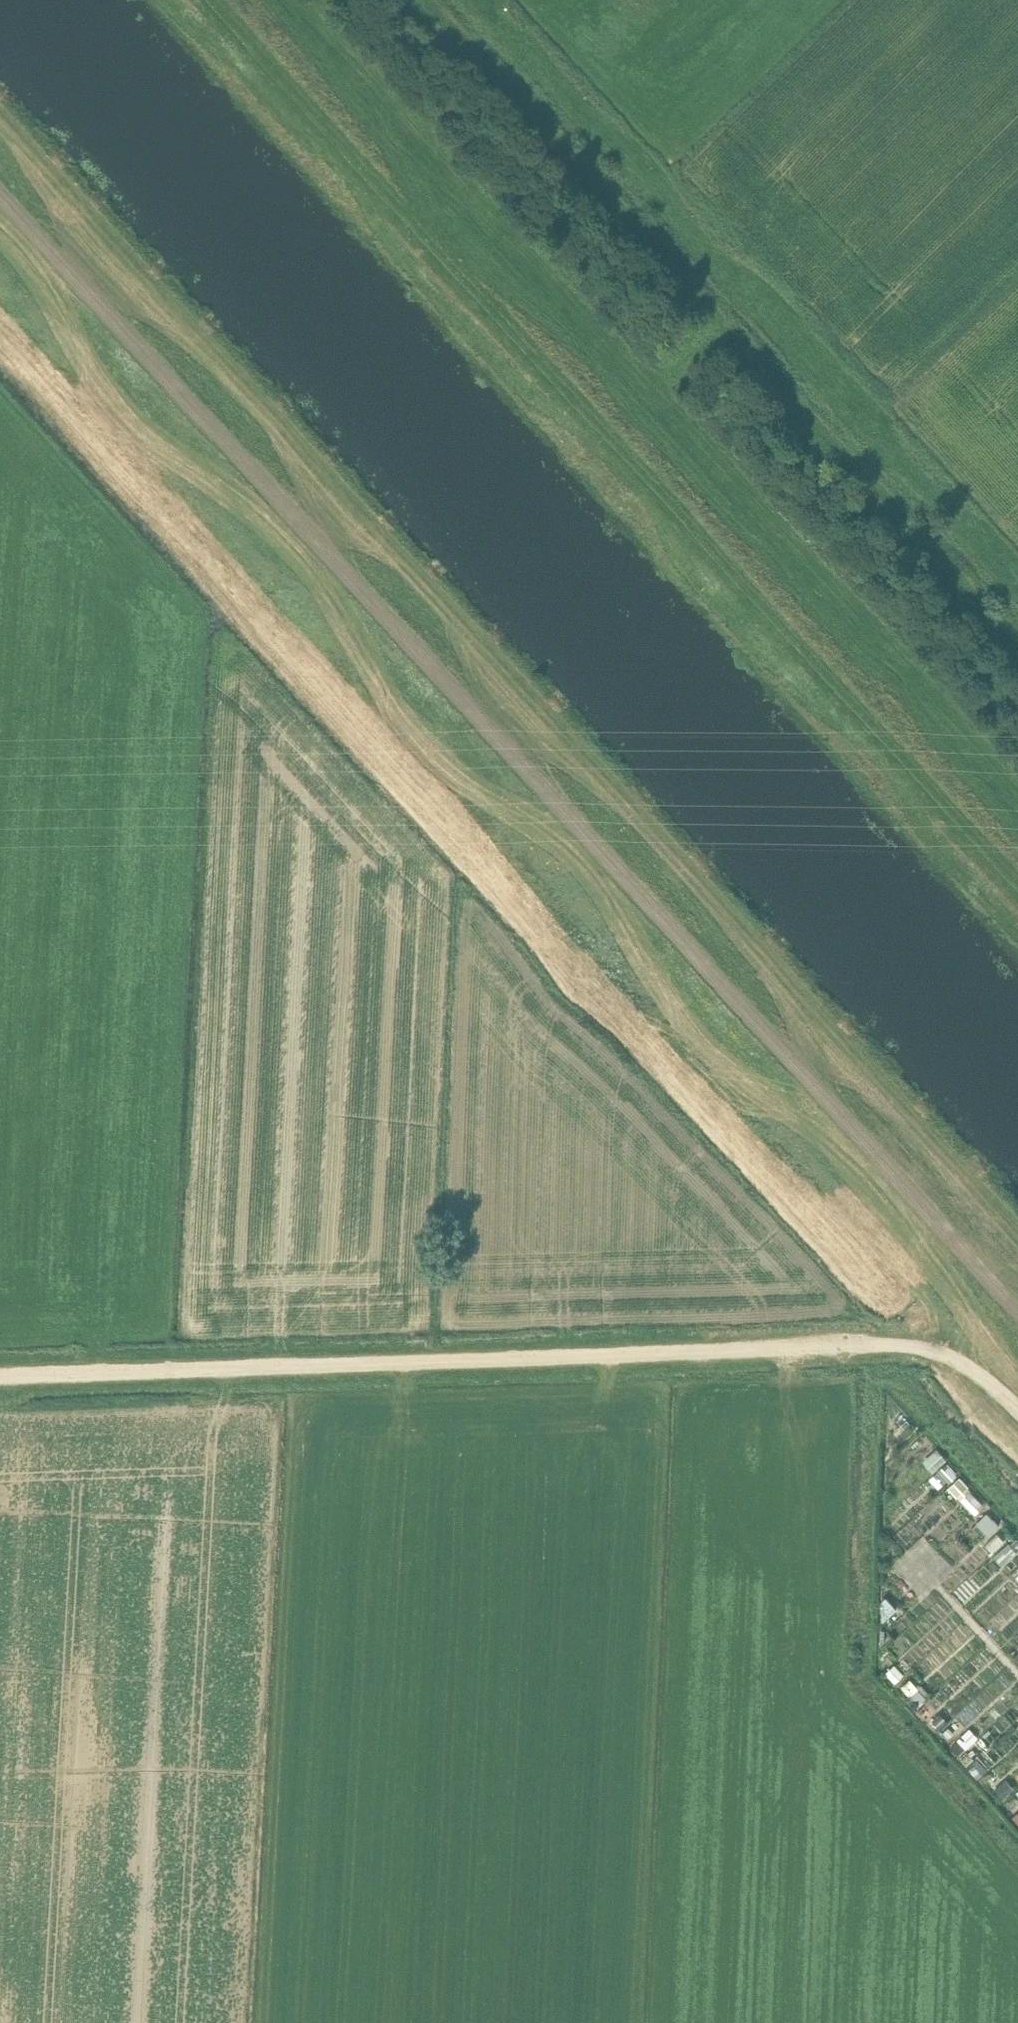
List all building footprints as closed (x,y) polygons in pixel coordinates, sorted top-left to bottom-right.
[(956,1476),(949,1460),(943,1448),(930,1455),(943,1482),(956,1476)] [(951,1485),(975,1515),(987,1505),(963,1475),(951,1485)] [(980,1522),(992,1533),(1002,1522),(989,1511),(980,1522)] [(914,1647),(918,1652),(932,1640),(928,1635),(943,1622),(930,1608),(891,1643),(903,1657),(914,1647)] [(941,1729),(949,1740),(968,1725),(960,1714),(941,1729)] [(972,1728),(960,1738),(968,1747),(980,1737),(972,1728)] [(974,1749),(963,1759),(979,1778),(991,1768),(974,1749)]
